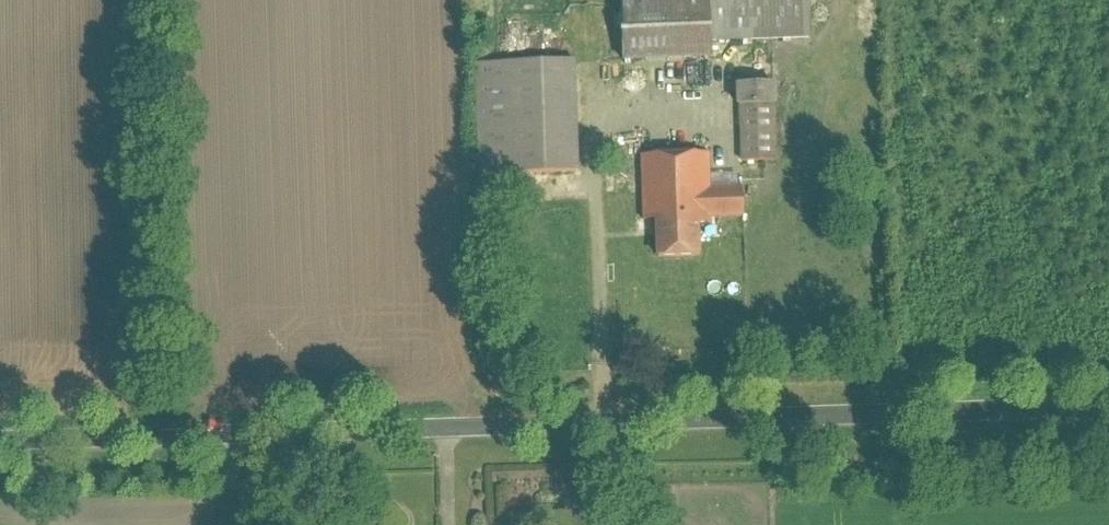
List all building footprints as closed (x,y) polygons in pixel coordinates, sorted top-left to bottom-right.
[(629,66),(728,63),(727,40),(818,37),(817,0),(627,0),(629,66)] [(483,61),(486,177),(590,175),(587,58),(483,61)] [(792,83),(738,84),(739,107),(750,107),(751,161),(787,161),(786,105),(792,104),(792,83)] [(649,191),(650,218),(667,218),(669,255),(712,253),(711,217),(755,216),(753,184),(717,185),(716,152),(635,155),(637,192),(649,191)]
